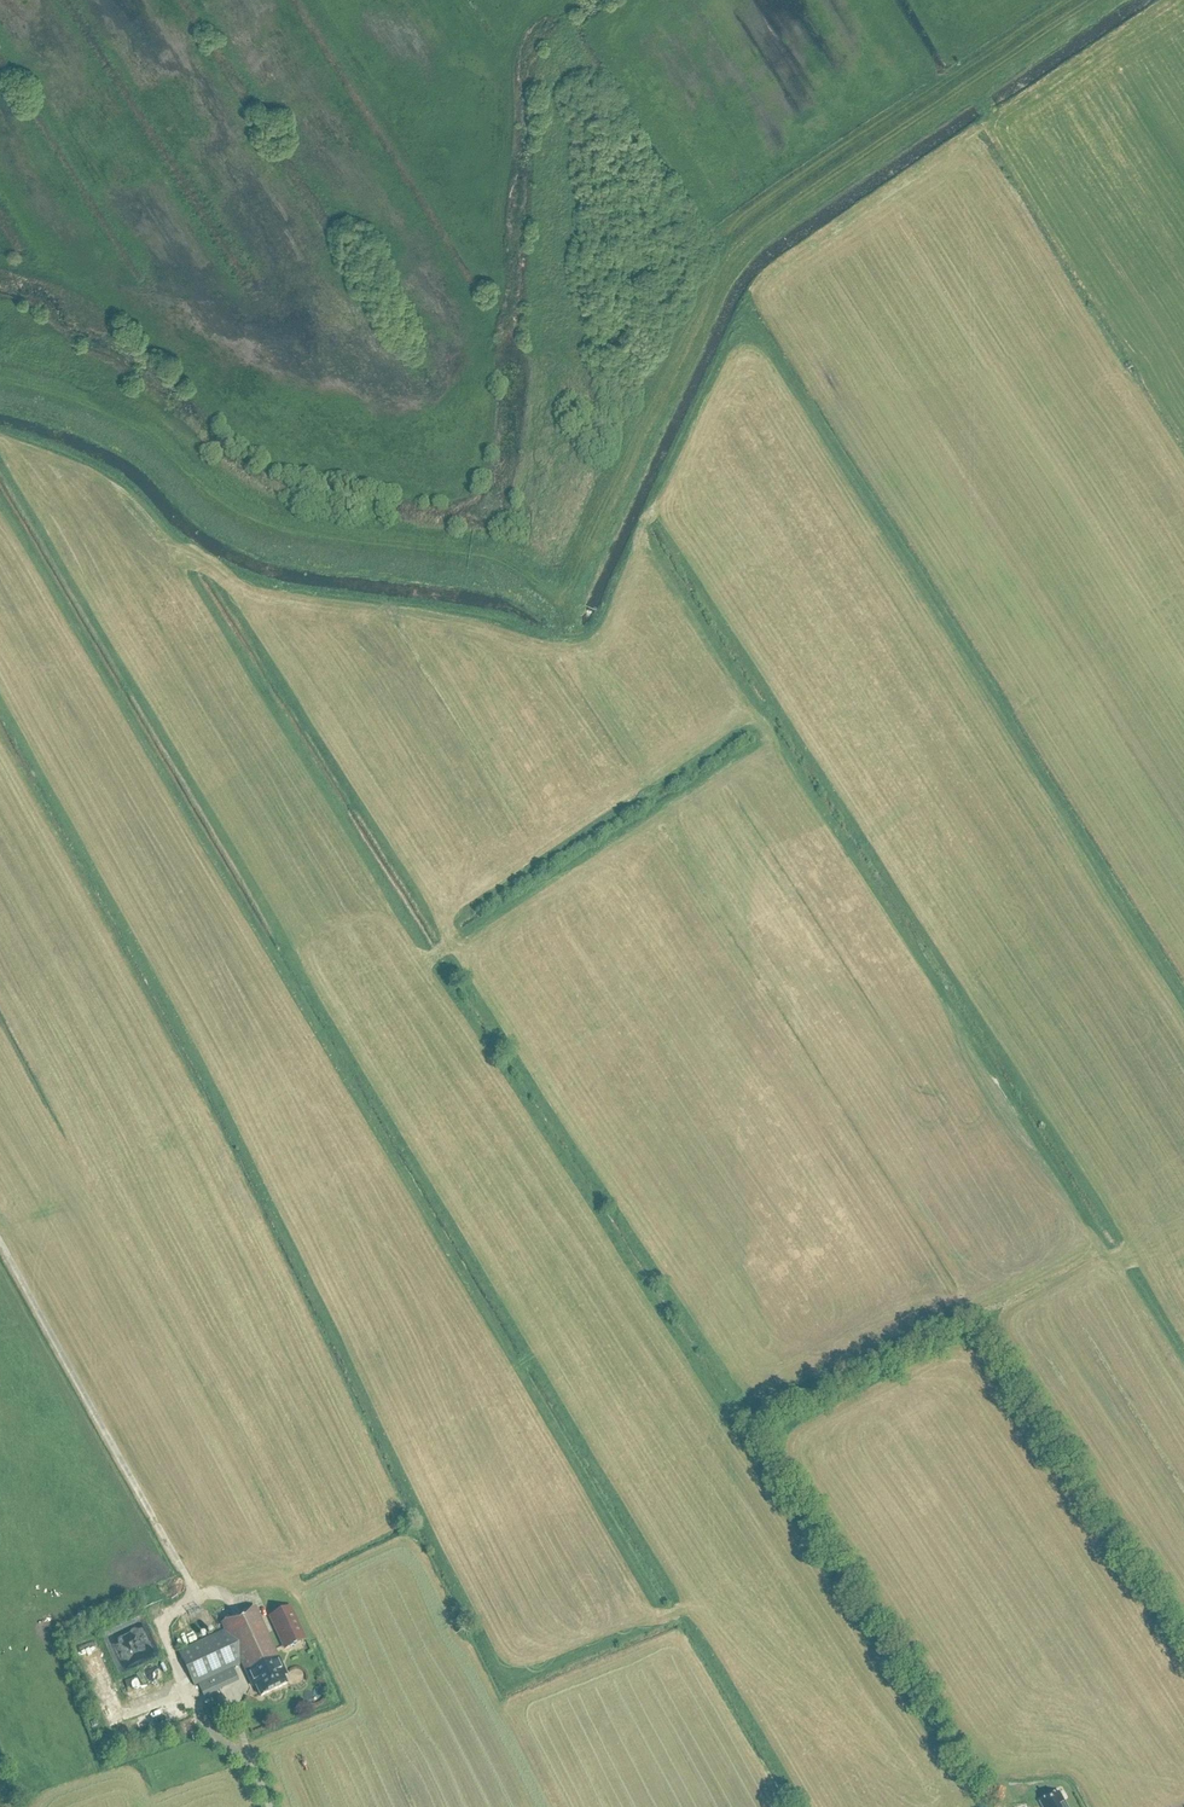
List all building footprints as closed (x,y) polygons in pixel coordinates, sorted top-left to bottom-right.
[(307,1641),(292,1607),(268,1618),(284,1651),(307,1641)] [(221,1624),(224,1631),(178,1652),(194,1687),(242,1664),(253,1688),(255,1687),(260,1698),(287,1685),(284,1678),(286,1677),(255,1609),(221,1624)] [(83,1644),(87,1654),(100,1649),(96,1639),(83,1644)] [(139,1673),(126,1677),(128,1686),(142,1682),(139,1673)] [(144,1723),(171,1713),(169,1708),(161,1711),(160,1708),(141,1715),(144,1723)] [(1003,1800),(1006,1789),(996,1786),(993,1797),(1003,1800)] [(1040,1805),(1041,1806),(1064,1806),(1058,1795),(1040,1805)]
